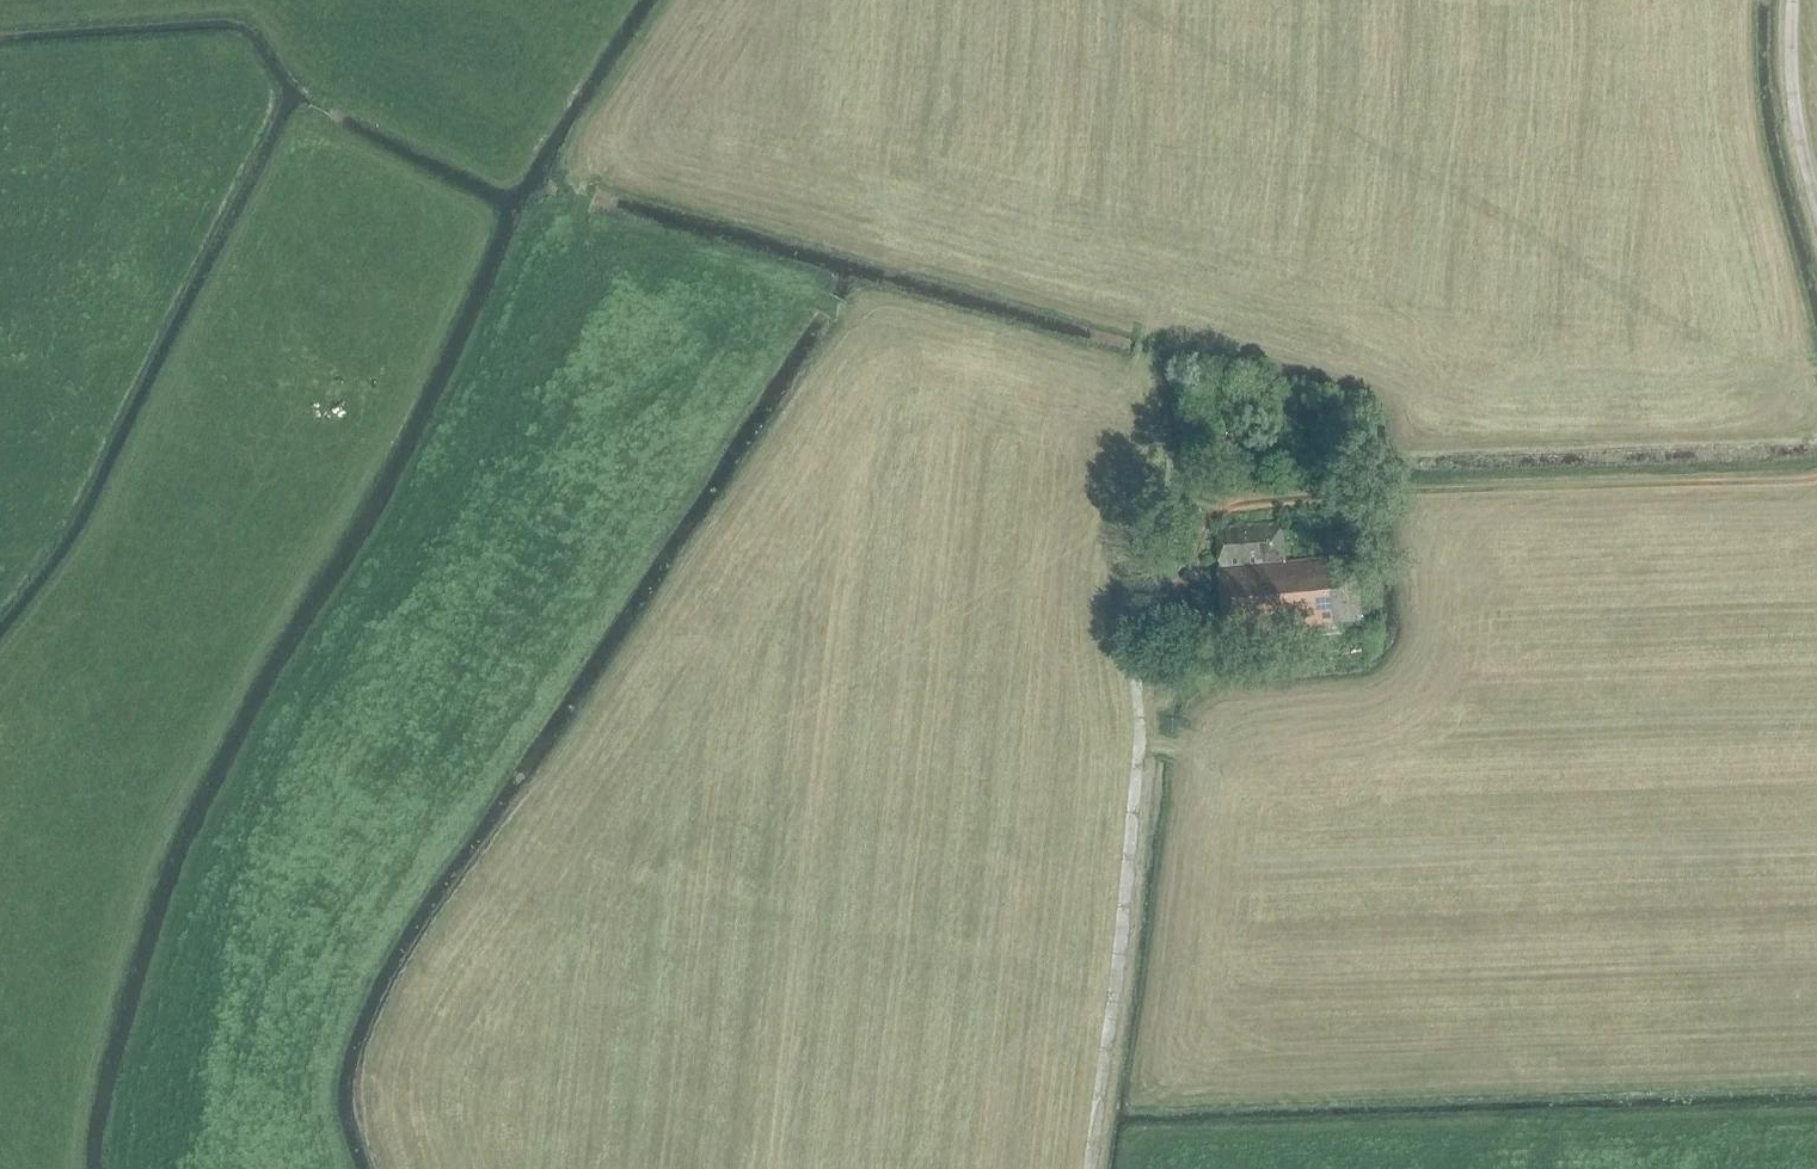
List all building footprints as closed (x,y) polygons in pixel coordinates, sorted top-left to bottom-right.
[(1286,564),(1283,526),(1218,531),(1226,642),(1340,635),(1340,624),(1362,623),(1357,559),(1286,564)]
